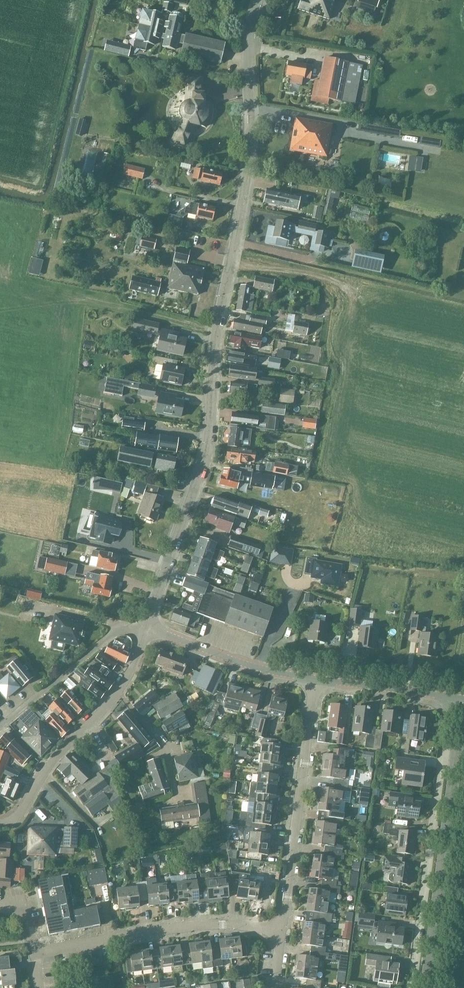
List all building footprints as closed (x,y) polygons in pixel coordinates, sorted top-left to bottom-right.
[(284,10),(319,17),(322,0),(286,0),(284,10)] [(158,28),(158,26),(161,26),(163,22),(160,21),(161,14),(148,11),(140,10),(137,20),(136,20),(135,25),(138,25),(140,26),(140,24),(145,25),(158,28)] [(167,29),(166,33),(178,35),(178,34),(181,22),(184,23),(185,17),(178,15),(177,19),(169,18),(168,23),(165,22),(164,29),(167,29)] [(157,34),(158,28),(145,25),(140,24),(140,26),(138,25),(132,49),(145,51),(147,43),(154,44),(155,38),(158,39),(159,35),(157,34)] [(185,36),(178,34),(178,35),(166,33),(165,35),(162,35),(161,39),(164,39),(162,48),(174,51),(176,43),(183,45),(180,55),(220,64),(225,44),(185,35),(185,36)] [(341,102),(348,62),(325,57),(317,97),(341,102)] [(362,65),(348,62),(341,102),(354,104),(362,65)] [(310,79),(312,67),(306,66),(288,63),(286,75),(291,76),(290,83),(301,85),(302,78),(304,78),(310,79)] [(181,121),(183,122),(181,126),(179,125),(172,142),(184,148),(191,131),(189,130),(192,124),(204,127),(210,105),(201,103),(201,102),(202,102),(203,94),(200,94),(201,77),(187,76),(186,95),(189,95),(189,100),(186,99),(185,104),(182,107),(181,110),(181,113),(182,116),(181,121)] [(327,157),(332,125),(295,118),(290,151),(327,157)] [(421,138),(420,144),(440,147),(441,142),(421,138)] [(87,147),(84,173),(94,174),(97,148),(87,147)] [(141,179),(144,169),(125,164),(123,174),(141,179)] [(219,186),(222,174),(198,169),(198,170),(194,169),(191,179),(196,180),(197,179),(200,180),(199,182),(219,186)] [(338,204),(342,188),(334,186),(330,202),(338,204)] [(297,209),(299,196),(266,189),(263,202),(297,209)] [(212,221),(214,209),(198,205),(189,203),(189,205),(175,215),(175,216),(168,214),(165,226),(179,229),(182,218),(186,214),(195,216),(195,217),(212,221)] [(366,222),(369,209),(351,205),(348,217),(366,222)] [(288,241),(290,232),(314,237),(311,250),(321,253),(322,247),(327,248),(330,235),(317,232),(317,233),(314,232),(315,225),(299,222),(297,229),(294,228),(294,226),(292,226),(292,225),(275,222),(274,228),(269,227),(266,243),(281,246),(283,240),(288,241)] [(123,232),(116,230),(114,241),(121,242),(123,232)] [(154,249),(155,243),(140,239),(139,246),(154,249)] [(197,296),(203,270),(184,266),(185,264),(186,265),(189,252),(175,249),(173,262),(180,263),(180,265),(172,264),(167,289),(197,296)] [(354,251),(353,259),(366,262),(367,254),(354,251)] [(157,297),(160,284),(132,277),(129,290),(157,297)] [(253,289),(272,292),(274,281),(254,278),(253,289)] [(253,296),(248,295),(249,287),(241,286),(236,311),(245,312),(251,313),(253,296)] [(294,315),(287,314),(284,332),(291,333),(306,336),(308,324),(293,321),(294,315)] [(266,319),(254,317),(250,316),(248,322),(234,320),(232,330),(260,335),(262,325),(266,326),(266,319)] [(157,324),(143,321),(135,319),(132,330),(140,332),(155,335),(157,324)] [(181,355),(184,340),(171,337),(172,333),(162,330),(157,350),(181,355)] [(259,348),(261,338),(231,333),(229,343),(234,344),(234,348),(244,350),(245,346),(259,348)] [(289,360),(290,353),(276,351),(275,357),(289,360)] [(254,366),(254,363),(256,357),(228,352),(226,361),(254,366)] [(180,386),(183,370),(172,368),(173,361),(153,357),(152,363),(163,366),(159,381),(180,386)] [(296,376),(298,364),(278,361),(276,372),(296,376)] [(256,369),(250,368),(229,366),(228,377),(248,380),(248,379),(255,379),(256,369)] [(273,387),(273,380),(259,378),(258,385),(273,387)] [(153,399),(155,387),(120,379),(119,387),(137,390),(136,396),(153,399)] [(256,386),(253,385),(230,383),(229,394),(245,396),(246,396),(246,395),(255,396),(256,386)] [(292,404),(294,391),(280,389),(278,402),(292,404)] [(179,417),(182,402),(168,399),(169,395),(159,393),(156,413),(179,417)] [(284,415),(285,405),(263,403),(262,413),(284,415)] [(215,408),(212,426),(218,427),(221,409),(215,408)] [(108,419),(105,412),(99,415),(102,422),(108,419)] [(256,427),(257,420),(257,416),(232,413),(230,424),(256,427)] [(283,431),(285,418),(266,415),(265,421),(264,429),(283,431)] [(143,431),(144,423),(133,421),(133,418),(123,417),(122,427),(143,431)] [(304,419),(303,427),(314,429),(315,420),(304,419)] [(230,428),(228,447),(246,449),(247,449),(248,441),(249,431),(242,430),(230,428)] [(175,452),(177,438),(137,432),(135,446),(175,452)] [(173,470),(175,459),(157,455),(153,455),(153,454),(120,447),(117,461),(149,468),(149,467),(154,468),(154,469),(165,471),(165,469),(173,470)] [(255,452),(245,451),(227,449),(226,460),(234,461),(234,464),(243,465),(244,464),(250,465),(250,463),(254,463),(255,452)] [(266,461),(264,472),(272,473),(286,476),(296,478),(298,467),(288,466),(274,463),(266,461)] [(219,479),(218,482),(219,484),(219,485),(236,490),(238,482),(250,484),(250,486),(272,489),(272,490),(283,491),(285,477),(274,476),(274,475),(252,472),(252,470),(241,468),(239,473),(223,469),(221,476),(221,478),(219,479)] [(126,477),(123,487),(128,489),(132,490),(132,491),(143,495),(144,493),(147,484),(136,480),(135,480),(126,477)] [(100,479),(98,488),(120,494),(122,484),(100,479)] [(149,495),(146,494),(144,498),(138,514),(142,515),(142,516),(146,518),(146,519),(146,520),(151,522),(153,521),(153,520),(155,521),(163,499),(149,495)] [(247,519),(251,507),(239,503),(238,505),(214,497),(211,506),(247,519)] [(259,509),(257,514),(265,517),(267,511),(259,509)] [(209,510),(205,522),(217,526),(216,528),(228,533),(232,523),(234,518),(209,510)] [(93,515),(87,537),(96,539),(96,540),(109,543),(111,534),(114,535),(115,530),(117,531),(119,522),(93,515)] [(231,537),(229,546),(257,555),(260,547),(231,537)] [(200,539),(197,549),(218,556),(220,557),(221,553),(214,550),(215,545),(200,539)] [(69,541),(61,540),(59,553),(66,555),(69,541)] [(293,551),(272,547),(270,561),(290,565),(293,551)] [(197,549),(193,558),(209,563),(211,557),(211,558),(217,560),(218,556),(197,549)] [(115,561),(116,555),(100,551),(99,552),(92,550),(89,565),(114,571),(116,561),(115,561)] [(249,566),(252,558),(246,556),(243,563),(249,566)] [(67,562),(42,557),(39,569),(64,575),(67,562)] [(207,568),(209,563),(193,558),(190,567),(213,574),(215,570),(207,568)] [(307,558),(304,574),(311,575),(311,577),(321,579),(321,583),(337,586),(340,566),(315,562),(315,560),(307,558)] [(246,574),(249,566),(243,563),(240,571),(246,574)] [(213,574),(190,567),(187,575),(202,581),(204,576),(212,578),(213,574)] [(92,586),(91,593),(108,597),(110,588),(112,578),(100,575),(100,576),(87,573),(84,584),(92,586)] [(242,587),(245,578),(238,576),(235,584),(242,587)] [(201,599),(196,614),(262,637),(272,609),(186,578),(182,588),(194,592),(192,596),(201,599)] [(239,595),(242,587),(235,584),(232,592),(239,595)] [(43,598),(45,592),(32,588),(30,594),(43,598)] [(329,602),(330,591),(308,590),(308,595),(316,595),(315,601),(329,602)] [(198,619),(199,618),(174,610),(170,622),(192,629),(194,623),(200,625),(202,620),(198,619)] [(360,626),(362,611),(351,610),(349,625),(360,626)] [(79,646),(84,621),(54,614),(49,639),(79,646)] [(324,643),(327,625),(323,624),(324,617),(314,616),(313,623),(309,622),(306,641),(324,643)] [(434,658),(435,648),(437,637),(424,635),(425,628),(420,628),(422,618),(412,616),(410,630),(420,632),(416,655),(434,658)] [(360,626),(360,628),(361,628),(358,648),(377,650),(379,630),(369,629),(369,625),(360,624),(360,626)] [(125,646),(113,640),(108,644),(104,654),(116,662),(117,659),(125,663),(129,654),(122,651),(125,646)] [(182,676),(187,661),(159,651),(155,665),(163,668),(163,670),(182,676)] [(112,669),(116,663),(100,652),(94,656),(112,669)] [(14,659),(12,658),(7,662),(7,665),(9,666),(7,668),(22,686),(33,677),(17,659),(16,660),(14,659)] [(91,665),(85,674),(107,690),(108,691),(113,683),(108,678),(106,677),(109,673),(101,667),(98,671),(91,665)] [(213,695),(222,674),(203,665),(193,686),(213,695)] [(100,699),(106,691),(107,690),(85,674),(84,674),(79,671),(76,676),(79,678),(80,682),(77,685),(81,688),(82,687),(87,691),(88,690),(100,699)] [(8,675),(0,682),(0,691),(6,698),(18,688),(8,675)] [(77,687),(68,678),(63,683),(72,692),(77,687)] [(239,707),(244,688),(228,684),(226,694),(218,692),(207,715),(203,724),(209,727),(213,718),(219,704),(223,705),(222,706),(226,708),(227,704),(239,707)] [(260,692),(244,688),(239,707),(255,711),(260,692)] [(77,715),(84,708),(73,695),(69,690),(61,697),(77,715)] [(152,708),(154,707),(152,705),(158,701),(150,692),(133,706),(142,717),(149,711),(148,709),(151,707),(152,708)] [(153,706),(154,707),(161,719),(182,706),(174,694),(153,706)] [(267,716),(260,714),(257,729),(255,737),(262,738),(265,739),(269,720),(271,720),(273,720),(274,718),(275,717),(282,718),(283,717),(283,718),(288,699),(272,694),(267,714),(267,716)] [(67,724),(74,717),(57,699),(48,707),(58,717),(60,716),(67,724)] [(346,745),(348,729),(343,729),(346,706),(331,704),(328,728),(338,729),(336,744),(346,745)] [(351,732),(369,734),(370,720),(372,721),(373,709),(361,707),(360,709),(355,708),(351,732)] [(140,724),(129,710),(118,719),(137,743),(114,757),(121,769),(160,747),(141,724),(140,724)] [(47,729),(48,728),(40,720),(39,721),(40,719),(33,712),(27,718),(34,725),(21,738),(40,756),(57,739),(47,729)] [(168,732),(176,727),(179,734),(189,728),(185,722),(186,721),(181,712),(162,723),(168,732)] [(381,730),(381,731),(382,731),(397,734),(400,714),(384,712),(381,730)] [(43,717),(40,720),(48,728),(51,725),(61,737),(68,730),(53,713),(46,720),(43,717)] [(257,729),(260,714),(254,713),(251,728),(257,729)] [(423,741),(426,718),(411,716),(408,736),(402,735),(399,753),(407,754),(409,739),(423,741)] [(6,732),(0,739),(0,744),(5,749),(4,750),(22,766),(32,755),(14,738),(13,739),(6,732)] [(366,736),(364,748),(372,749),(374,741),(374,737),(368,736),(366,736)] [(276,740),(265,739),(262,738),(260,753),(282,756),(282,753),(280,753),(281,746),(276,745),(276,740)] [(112,755),(118,753),(113,744),(108,746),(112,755)] [(325,754),(323,766),(343,769),(344,764),(347,764),(351,761),(351,759),(354,759),(355,753),(333,750),(332,755),(325,754)] [(9,755),(0,751),(0,779),(9,755)] [(373,754),(363,752),(362,759),(373,760),(373,754)] [(61,765),(57,769),(65,778),(70,773),(80,783),(91,775),(76,760),(77,758),(73,754),(72,755),(70,753),(60,763),(61,765)] [(202,768),(196,769),(192,753),(173,758),(179,781),(197,777),(204,776),(202,768)] [(282,760),(282,756),(260,753),(258,768),(278,771),(278,766),(279,766),(280,760),(282,760)] [(169,788),(159,758),(146,763),(147,765),(146,765),(148,772),(149,772),(154,786),(140,791),(143,802),(169,793),(168,788),(169,788)] [(394,770),(397,770),(396,778),(402,779),(402,780),(412,782),(412,786),(421,787),(424,768),(411,766),(412,760),(396,758),(394,770)] [(349,769),(343,769),(323,766),(322,777),(333,779),(332,784),(347,786),(348,780),(347,780),(349,769)] [(19,773),(6,767),(2,775),(16,780),(19,773)] [(277,776),(278,771),(258,768),(256,783),(278,786),(279,783),(277,782),(278,776),(277,776)] [(81,785),(72,792),(83,806),(84,805),(102,792),(108,787),(98,773),(81,785)] [(19,784),(6,779),(4,784),(0,783),(0,796),(12,801),(19,784)] [(158,818),(161,820),(161,823),(162,829),(163,830),(171,829),(172,827),(171,822),(195,818),(196,824),(210,822),(204,782),(190,784),(193,804),(183,805),(182,803),(176,804),(176,806),(159,809),(160,813),(158,815),(158,818)] [(248,797),(268,800),(269,795),(275,796),(276,789),(278,790),(278,786),(256,783),(250,783),(248,797)] [(346,792),(347,786),(332,784),(331,790),(320,788),(319,800),(339,802),(343,803),(344,792),(346,792)] [(360,788),(358,804),(361,805),(367,805),(369,789),(360,788)] [(102,792),(84,805),(92,816),(109,803),(102,792)] [(394,810),(397,810),(396,816),(417,819),(419,803),(411,802),(411,796),(390,793),(388,807),(394,808),(394,810)] [(268,805),(268,800),(248,797),(246,812),(274,816),(275,812),(273,812),(274,806),(268,805)] [(337,813),(339,802),(319,800),(317,811),(328,813),(327,818),(343,820),(349,821),(350,815),(337,813)] [(274,819),(274,816),(246,812),(244,827),(251,828),(265,830),(265,825),(271,826),(272,819),(274,819)] [(343,820),(327,818),(327,823),(316,821),(314,833),(334,835),(339,836),(340,831),(338,829),(335,829),(336,825),(342,825),(343,820)] [(397,832),(398,825),(383,824),(382,834),(389,835),(390,831),(397,832)] [(75,849),(76,829),(28,826),(26,855),(55,857),(55,855),(60,856),(61,845),(63,846),(63,848),(75,849)] [(264,835),(265,830),(251,828),(249,843),(271,846),(271,842),(269,842),(270,835),(264,835)] [(415,833),(399,831),(396,853),(412,855),(414,855),(416,847),(413,847),(415,833)] [(334,835),(314,833),(314,837),(312,836),(311,844),(324,846),(323,851),(338,853),(343,853),(340,853),(341,846),(333,843),(334,835)] [(1,888),(1,886),(9,887),(9,879),(11,879),(12,861),(8,861),(9,843),(0,843),(0,888),(1,888)] [(270,849),(271,846),(249,843),(248,852),(239,851),(238,857),(261,860),(261,854),(267,855),(268,849),(270,849)] [(228,858),(236,859),(237,851),(227,850),(228,858)] [(338,859),(338,853),(323,851),(323,856),(313,855),(312,866),(332,869),(333,858),(338,859)] [(410,860),(383,856),(381,870),(389,871),(389,868),(394,869),(394,874),(391,873),(388,875),(387,880),(389,882),(408,885),(411,865),(409,865),(410,860)] [(331,880),(332,869),(312,866),(310,878),(321,879),(321,885),(335,887),(336,881),(331,880)] [(360,883),(360,867),(353,867),(352,882),(360,883)] [(101,868),(81,872),(82,877),(87,876),(89,886),(91,886),(107,883),(104,868),(101,868)] [(246,902),(249,879),(248,879),(249,875),(235,873),(234,868),(230,869),(232,878),(233,878),(232,892),(237,893),(236,898),(242,899),(243,901),(246,902)] [(24,869),(13,869),(13,881),(24,882),(24,869)] [(232,892),(233,878),(232,878),(228,877),(226,878),(225,872),(215,873),(216,879),(218,901),(222,901),(221,898),(228,898),(227,891),(232,892)] [(218,901),(216,879),(209,879),(208,873),(200,874),(201,880),(202,894),(207,894),(208,900),(214,899),(215,901),(218,901)] [(67,875),(37,881),(37,882),(41,881),(43,889),(39,890),(41,900),(45,899),(47,907),(42,908),(48,936),(99,926),(95,906),(93,907),(74,911),(72,903),(67,875)] [(202,894),(201,880),(196,881),(195,875),(185,876),(186,882),(188,904),(192,904),(192,902),(198,901),(197,895),(202,894)] [(172,897),(171,884),(170,879),(165,879),(166,884),(156,885),(159,907),(162,907),(162,905),(168,904),(167,898),(172,897)] [(250,902),(249,900),(261,901),(264,881),(249,879),(246,902),(250,902)] [(142,901),(141,882),(135,883),(136,887),(126,888),(129,910),(132,910),(132,908),(138,907),(137,901),(142,901)] [(159,907),(156,885),(147,886),(146,882),(141,882),(142,901),(147,900),(148,906),(155,905),(155,908),(159,907)] [(188,904),(186,882),(171,884),(172,897),(177,897),(178,903),(184,902),(185,905),(188,904)] [(340,887),(335,887),(321,885),(320,890),(309,889),(307,900),(327,903),(329,893),(339,894),(340,887)] [(407,895),(397,894),(397,889),(383,887),(382,894),(387,894),(385,913),(404,915),(407,895)] [(129,910),(126,888),(111,890),(113,904),(118,903),(118,909),(125,909),(125,911),(129,910)] [(326,913),(327,903),(307,900),(306,911),(317,913),(316,918),(331,920),(332,914),(326,913)] [(372,927),(374,914),(359,913),(357,925),(372,927)] [(330,926),(331,920),(316,918),(315,924),(304,922),(303,933),(323,936),(324,925),(330,926)] [(400,945),(402,929),(394,928),(394,924),(379,922),(376,942),(400,945)] [(349,931),(342,930),(341,938),(348,939),(349,931)] [(321,947),(323,936),(303,933),(301,945),(310,946),(309,951),(324,953),(325,947),(321,947)] [(231,959),(228,937),(225,938),(225,940),(219,941),(219,946),(214,947),(216,961),(217,967),(222,966),(221,960),(231,959)] [(228,937),(231,959),(246,957),(244,943),(239,944),(238,938),(232,939),(232,937),(228,937)] [(201,963),(198,941),(195,942),(195,944),(188,945),(189,950),(185,951),(186,964),(201,963)] [(217,967),(214,947),(209,948),(209,942),(202,943),(202,941),(198,941),(201,963),(202,969),(217,967)] [(172,966),(169,945),(165,946),(166,948),(159,949),(160,954),(155,955),(157,968),(172,966)] [(186,964),(185,951),(179,952),(179,946),(173,947),(172,945),(169,945),(172,966),(173,973),(182,972),(181,965),(186,964)] [(142,971),(139,949),(136,949),(136,951),(129,952),(130,958),(125,959),(127,973),(142,971)] [(157,968),(155,955),(150,956),(149,950),(143,951),(142,949),(139,949),(142,971),(157,968)] [(323,959),(324,953),(309,951),(309,957),(297,955),(296,967),(316,970),(317,959),(323,959)] [(365,965),(375,966),(373,980),(378,981),(378,987),(382,987),(389,987),(390,983),(395,984),(398,965),(389,964),(390,958),(366,955),(365,965)] [(14,984),(15,984),(13,970),(9,971),(8,963),(5,963),(4,957),(0,958),(0,974),(1,985),(2,987),(14,987),(14,984)] [(341,957),(340,967),(348,967),(349,958),(341,957)] [(315,980),(316,970),(296,967),(294,978),(306,980),(305,985),(320,987),(321,981),(315,980)] [(339,969),(339,978),(347,978),(347,969),(339,969)]
